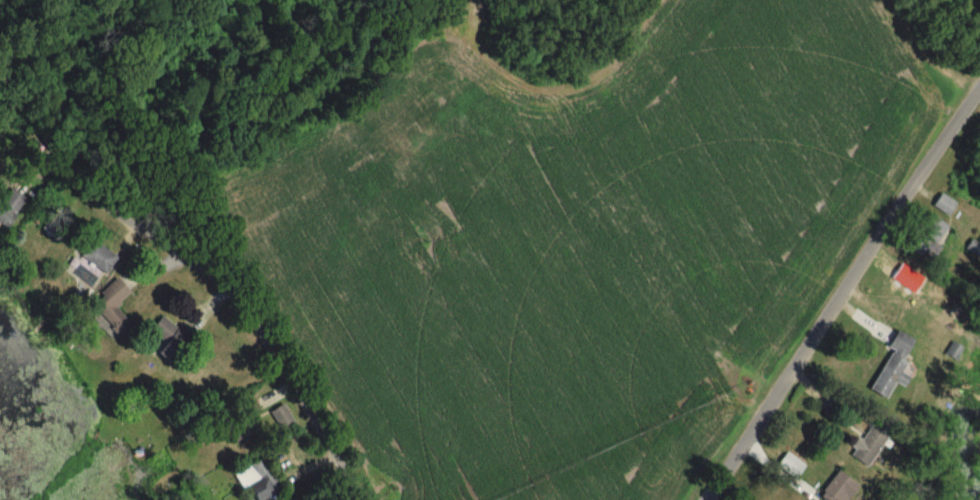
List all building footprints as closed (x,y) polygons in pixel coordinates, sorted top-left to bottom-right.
[(4,229),(25,202),(9,190),(0,202),(0,226),(4,229)] [(951,208),(940,197),(933,205),(944,216),(951,208)] [(947,227),(923,213),(904,245),(928,259),(947,227)] [(116,257),(90,242),(79,260),(105,275),(116,257)] [(114,307),(129,294),(116,280),(88,305),(116,337),(130,325),(114,307)] [(178,330),(161,317),(141,341),(169,363),(181,349),(170,340),(178,330)] [(903,361),(912,340),(895,331),(887,349),(888,350),(869,391),(886,399),(894,381),(902,385),(911,365),(903,361)] [(278,431),(293,425),(285,405),(270,411),(278,431)] [(849,455),(866,466),(887,435),(871,424),(849,455)] [(794,479),(804,465),(786,452),(776,466),(794,479)] [(241,488),(256,480),(266,498),(278,492),(260,459),(233,473),(241,488)] [(838,470),(820,492),(830,499),(845,499),(857,485),(838,470)]
